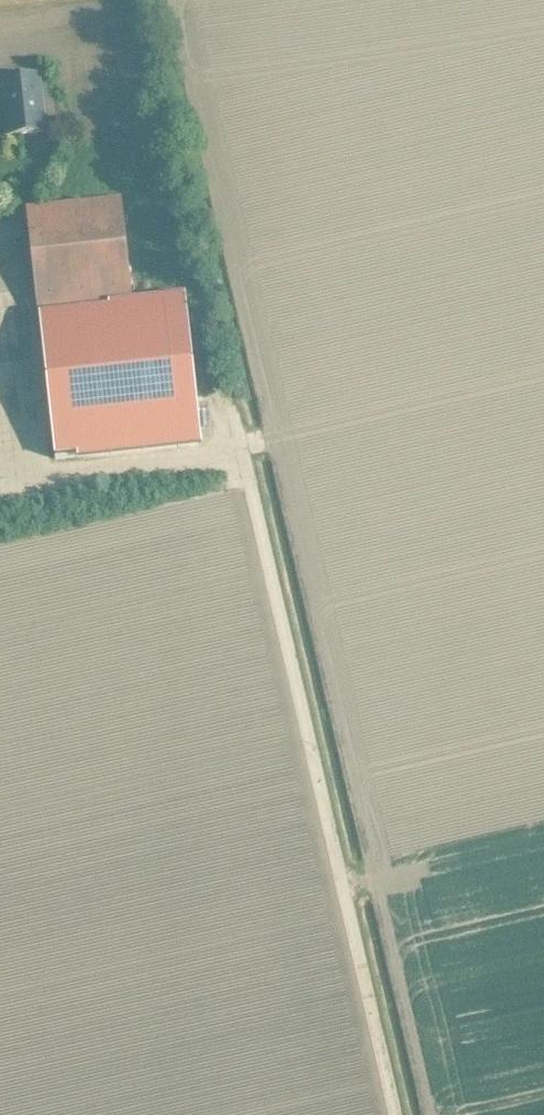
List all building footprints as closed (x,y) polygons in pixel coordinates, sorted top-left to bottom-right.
[(44,132),(38,74),(0,78),(0,93),(5,137),(44,132)] [(37,311),(129,302),(118,198),(26,209),(37,311)] [(180,300),(39,316),(55,458),(196,442),(180,300)]
